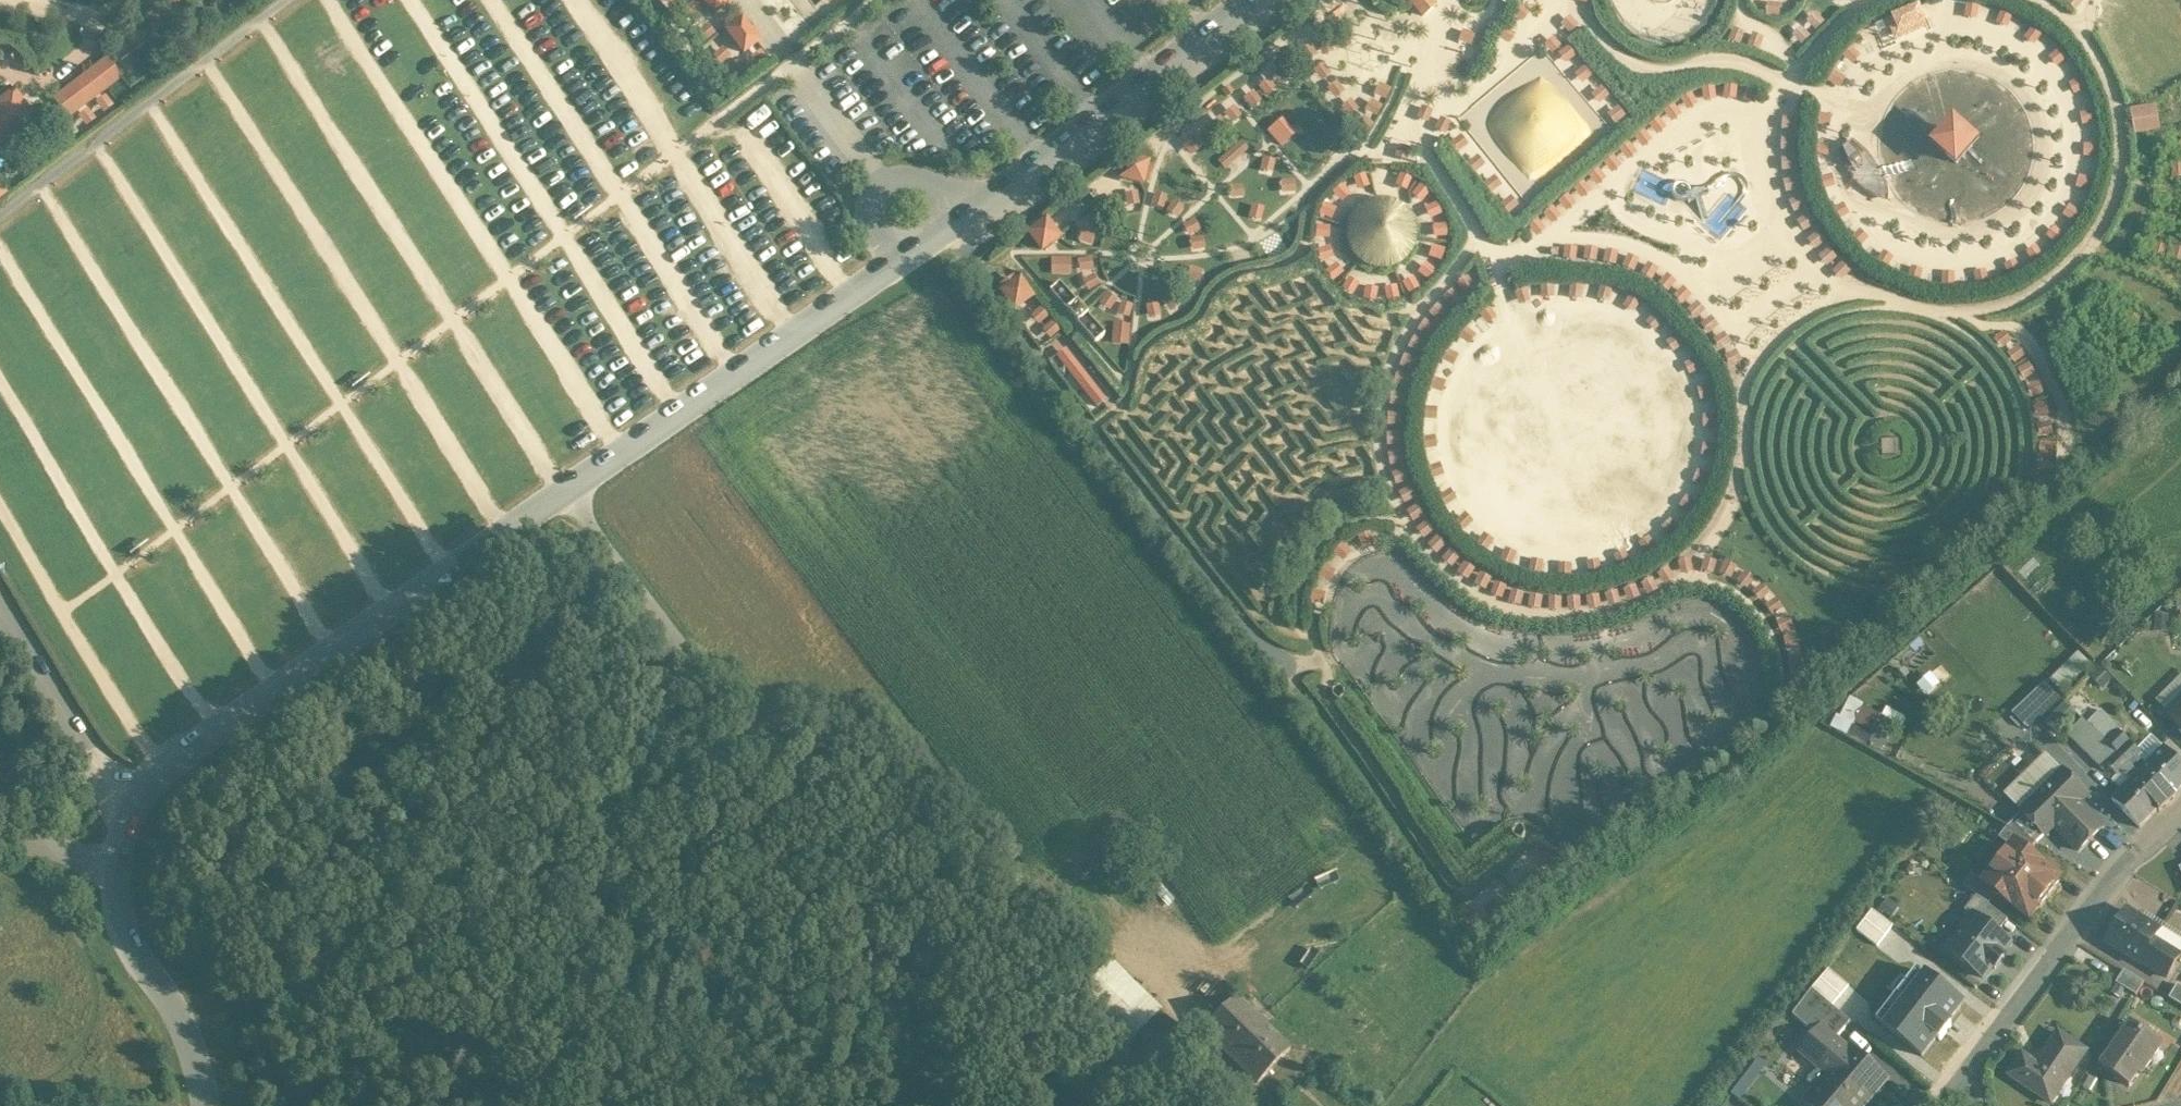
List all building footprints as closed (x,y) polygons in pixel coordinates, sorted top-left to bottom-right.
[(710,9),(700,0),(677,0),(676,1),(698,22),(710,9)] [(713,16),(732,4),(729,0),(703,0),(713,16)] [(1437,4),(1433,0),(1406,0),(1421,17),(1437,4)] [(1787,11),(1787,0),(1768,0),(1768,11),(1787,11)] [(729,83),(769,52),(739,15),(700,46),(729,83)] [(107,57),(50,98),(67,121),(124,80),(107,57)] [(1539,70),(1479,122),(1533,184),(1593,133),(1539,70)] [(0,99),(0,154),(41,123),(14,88),(0,99)] [(2134,133),(2161,129),(2157,103),(2130,107),(2134,133)] [(1280,144),(1295,133),(1283,117),(1268,128),(1280,144)] [(1868,201),(1889,190),(1863,136),(1841,147),(1868,201)] [(1241,138),(1215,157),(1223,168),(1249,149),(1241,138)] [(1146,185),(1150,159),(1125,154),(1120,180),(1146,185)] [(10,193),(0,180),(0,201),(10,193)] [(1383,200),(1362,204),(1346,219),(1341,239),(1348,259),(1365,273),(1386,275),(1405,265),(1415,247),(1415,226),(1402,208),(1383,200)] [(1051,257),(1052,273),(1071,271),(1070,255),(1051,257)] [(1011,310),(1031,299),(1019,274),(998,285),(1011,310)] [(1130,327),(1115,326),(1114,342),(1129,342),(1130,327)] [(1559,327),(1555,399),(1631,403),(1635,331),(1559,327)] [(1106,401),(1065,349),(1055,357),(1096,409),(1106,401)] [(1898,436),(1880,437),(1881,446),(1882,456),(1899,455),(1898,436)] [(1365,530),(1354,534),(1358,546),(1369,542),(1365,530)] [(1338,543),(1329,551),(1338,559),(1346,551),(1338,543)] [(1322,564),(1315,574),(1324,580),(1331,570),(1322,564)] [(1310,589),(1309,602),(1319,603),(1321,590),(1310,589)] [(2023,727),(2061,699),(2049,683),(2011,711),(2023,727)] [(2167,714),(2180,728),(2180,699),(2167,714)] [(1845,719),(1874,730),(1881,711),(1852,700),(1845,719)] [(2110,719),(2102,711),(2089,725),(2097,733),(2110,719)] [(2121,730),(2110,719),(2097,733),(2118,754),(2130,742),(2119,732),(2121,730)] [(1873,743),(1883,745),(1887,722),(1877,720),(1873,743)] [(2089,725),(2083,720),(2068,735),(2103,769),(2107,765),(2118,754),(2097,733),(2089,725)] [(2171,750),(2179,741),(2158,722),(2150,731),(2171,750)] [(2118,754),(2129,765),(2168,804),(2176,796),(2174,794),(2180,788),(2180,765),(2164,748),(2145,766),(2136,757),(2140,753),(2130,742),(2118,754)] [(2118,754),(2107,765),(2118,776),(2122,772),(2129,765),(2118,754)] [(2000,787),(2019,769),(2007,757),(1988,775),(2000,787)] [(2168,804),(2129,765),(2122,772),(2131,781),(2112,799),(2140,828),(2158,811),(2159,812),(2168,804)] [(2085,794),(2064,772),(2023,813),(2044,835),(2054,826),(2079,851),(2103,827),(2078,802),(2085,794)] [(2044,835),(2023,813),(2007,828),(2035,844),(2044,835)] [(2007,828),(1999,838),(2011,848),(2012,847),(2025,857),(2035,844),(2007,828)] [(1984,883),(1983,884),(1996,895),(2030,920),(2039,908),(2039,906),(2044,898),(2048,900),(2056,889),(2055,888),(2061,879),(2044,866),(2042,869),(2025,857),(2012,847),(2011,848),(1984,883)] [(1554,855),(1543,852),(1539,865),(1549,868),(1554,855)] [(1574,864),(1563,860),(1559,873),(1570,877),(1574,864)] [(1984,883),(1971,874),(1963,885),(1988,905),(1996,895),(1983,884),(1984,883)] [(1469,907),(1458,915),(1466,925),(1477,917),(1469,907)] [(2159,931),(2127,911),(2107,943),(2139,963),(2140,961),(2166,977),(2180,954),(2155,938),(2159,931)] [(1973,915),(1947,950),(1958,959),(1984,978),(1992,967),(1995,969),(2004,957),(2002,955),(2010,944),(1973,915)] [(1481,924),(1470,933),(1478,944),(1490,935),(1481,924)] [(2144,983),(2124,970),(2116,983),(2136,996),(2144,983)] [(1961,1005),(1917,971),(1898,996),(1905,1001),(1885,1026),(1923,1056),(1936,1039),(1939,1041),(1951,1026),(1947,1023),(1961,1005)] [(1120,973),(1085,1008),(1105,1029),(1141,993),(1120,973)] [(2178,984),(2169,998),(2180,1005),(2180,986),(2178,984)] [(1851,1022),(1812,989),(1793,1015),(1814,1033),(1821,1026),(1836,1039),(1851,1022)] [(1236,997),(1203,1030),(1232,1058),(1265,1025),(1236,997)] [(1160,1012),(1136,1037),(1167,1067),(1191,1043),(1160,1012)] [(2159,1043),(2131,1023),(2130,1024),(2131,1025),(2102,1065),(2101,1066),(2129,1086),(2130,1085),(2130,1084),(2159,1043)] [(1291,1050),(1265,1025),(1232,1058),(1258,1083),(1291,1050)] [(1821,1026),(1814,1033),(1799,1051),(1821,1070),(1811,1082),(1820,1090),(1808,1104),(1811,1105),(1859,1105),(1883,1078),(1853,1052),(1852,1053),(1836,1039),(1821,1026)] [(2058,1033),(2037,1065),(2023,1055),(2009,1075),(2051,1103),(2086,1052),(2058,1033)]
